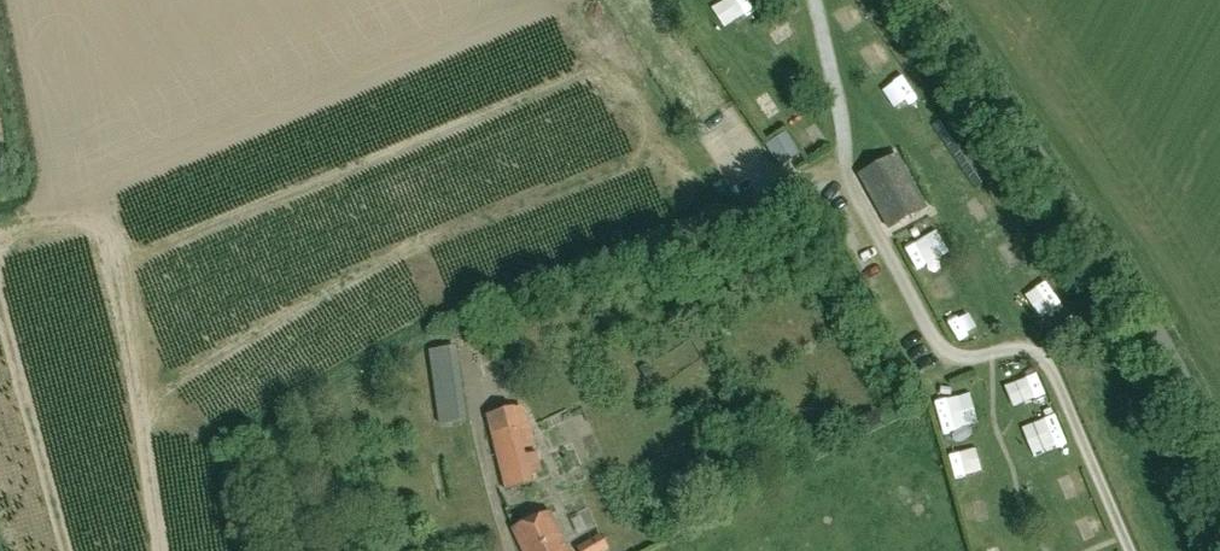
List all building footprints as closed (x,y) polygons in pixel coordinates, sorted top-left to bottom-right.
[(757,20),(767,13),(759,0),(744,0),(757,20)] [(787,130),(766,144),(780,166),(801,153),(787,130)] [(890,228),(924,208),(892,154),(858,173),(890,228)] [(971,157),(961,163),(979,190),(989,184),(971,157)] [(925,270),(949,256),(936,234),(912,248),(925,270)] [(1022,237),(1012,245),(1031,269),(1041,261),(1022,237)] [(1058,283),(1036,297),(1054,325),(1075,312),(1058,283)] [(957,323),(968,344),(986,334),(974,313),(957,323)] [(429,351),(439,425),(466,421),(456,347),(429,351)] [(1049,378),(1038,381),(1048,411),(1058,407),(1049,378)] [(948,427),(977,420),(971,395),(942,403),(948,427)] [(487,415),(505,492),(534,485),(531,475),(543,473),(538,453),(526,456),(525,450),(537,447),(532,426),(528,426),(524,406),(487,415)] [(523,550),(568,550),(550,513),(513,530),(523,550)] [(578,548),(579,550),(606,550),(609,549),(601,535),(578,548)]
